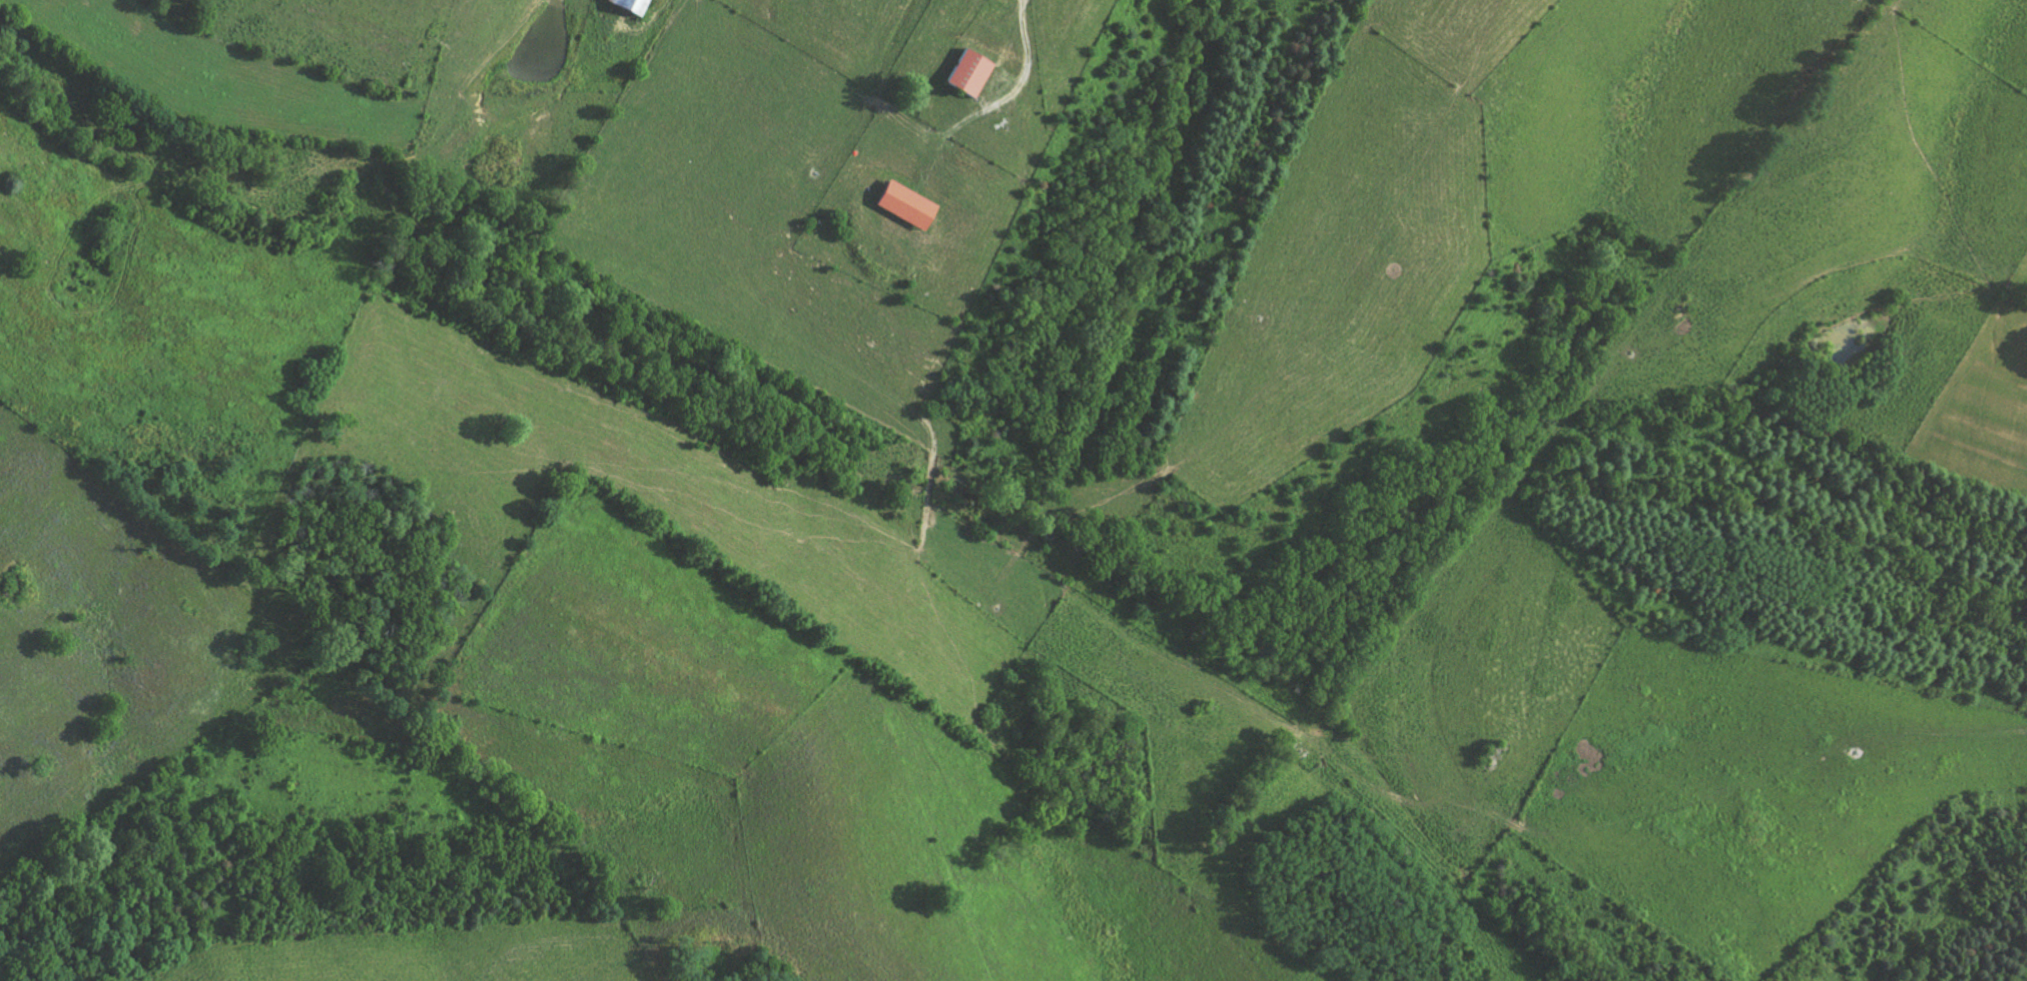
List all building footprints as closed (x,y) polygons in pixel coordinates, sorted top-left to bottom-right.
[(651,0),(609,0),(608,2),(643,18),(651,0)] [(950,86),(979,98),(994,62),(965,50),(950,86)] [(927,229),(940,204),(891,179),(878,205),(927,229)]
